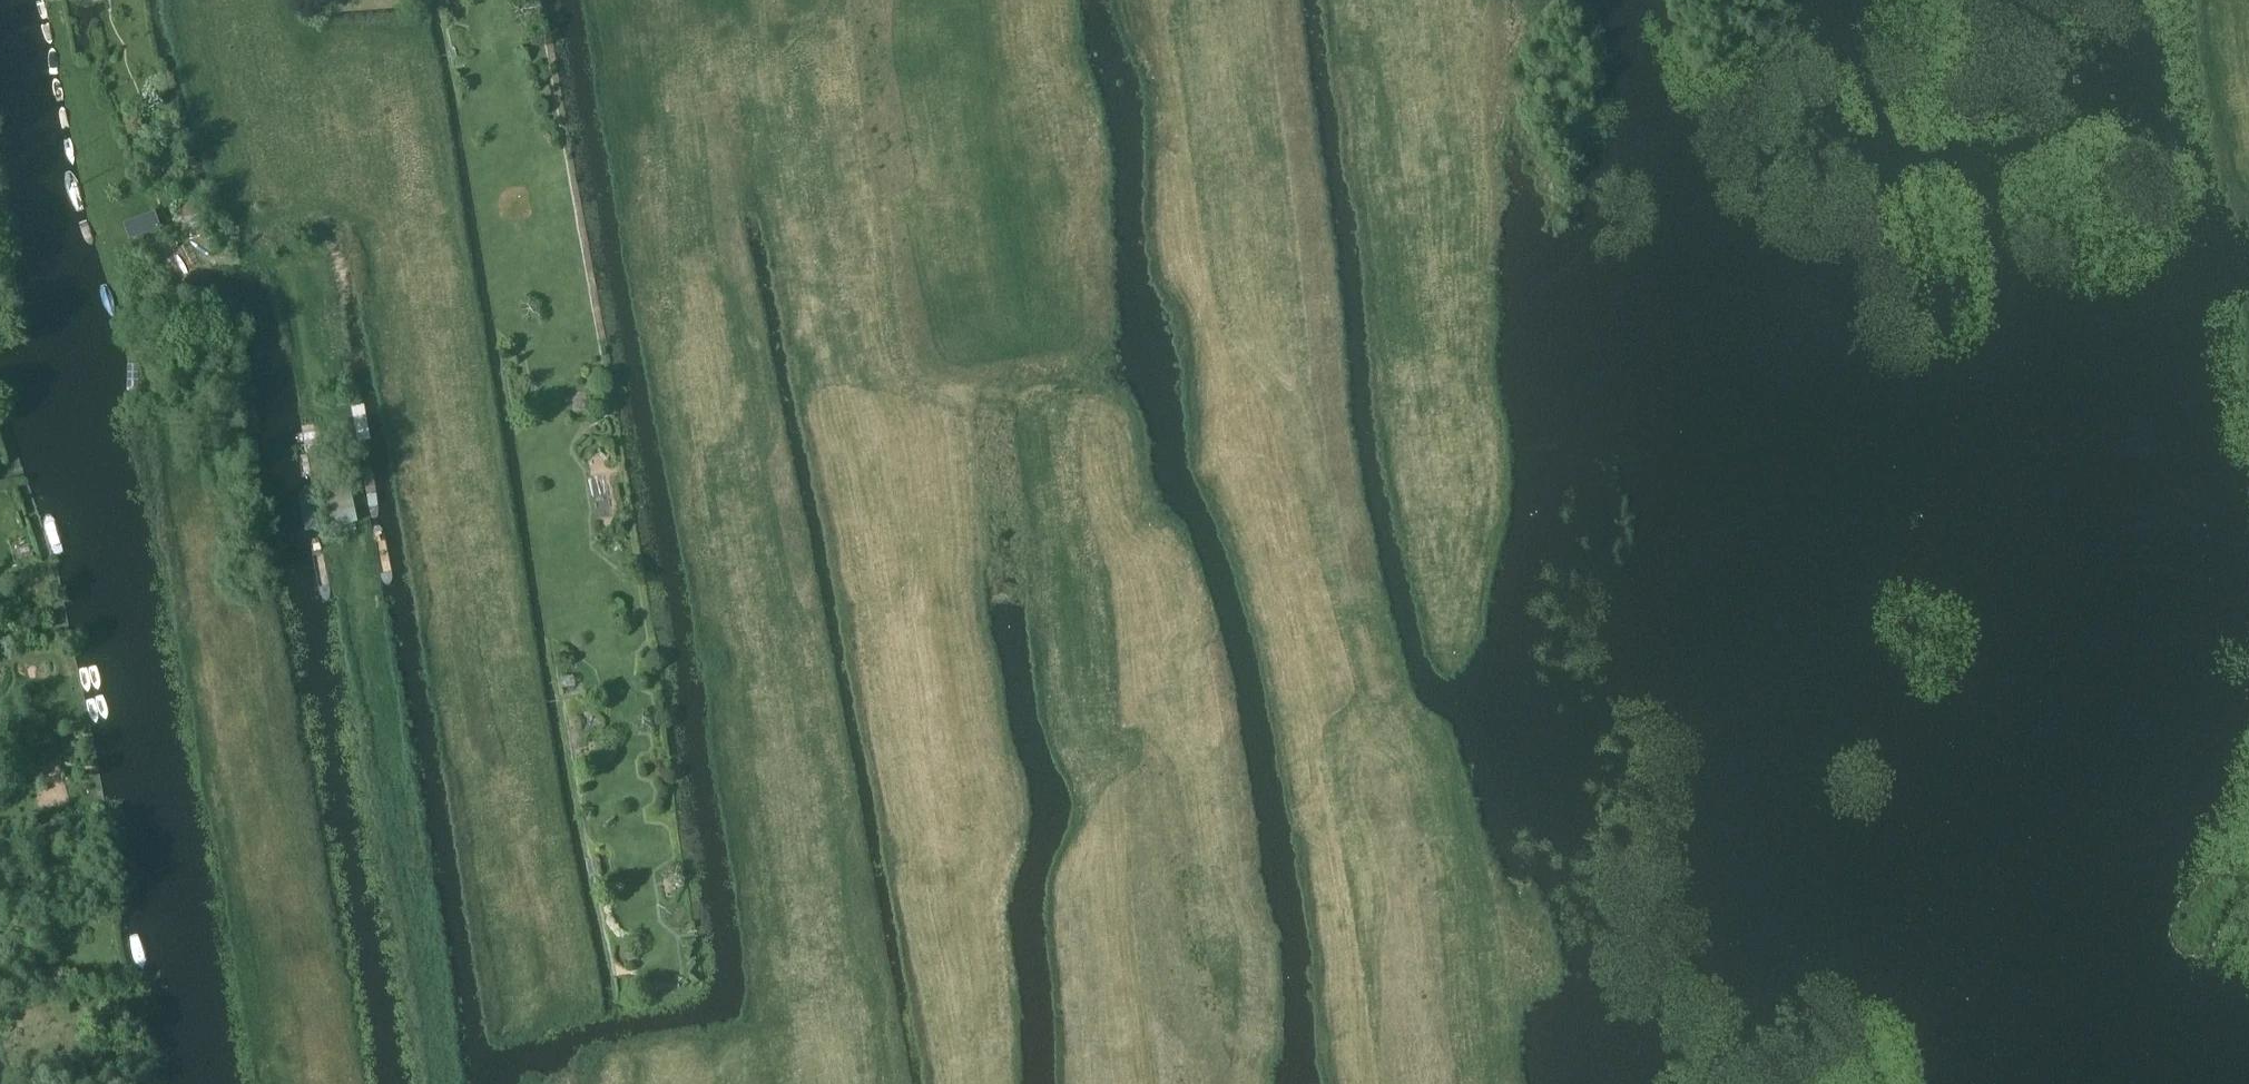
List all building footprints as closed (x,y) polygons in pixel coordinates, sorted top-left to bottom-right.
[(200,201),(179,206),(184,226),(205,221),(200,201)]
